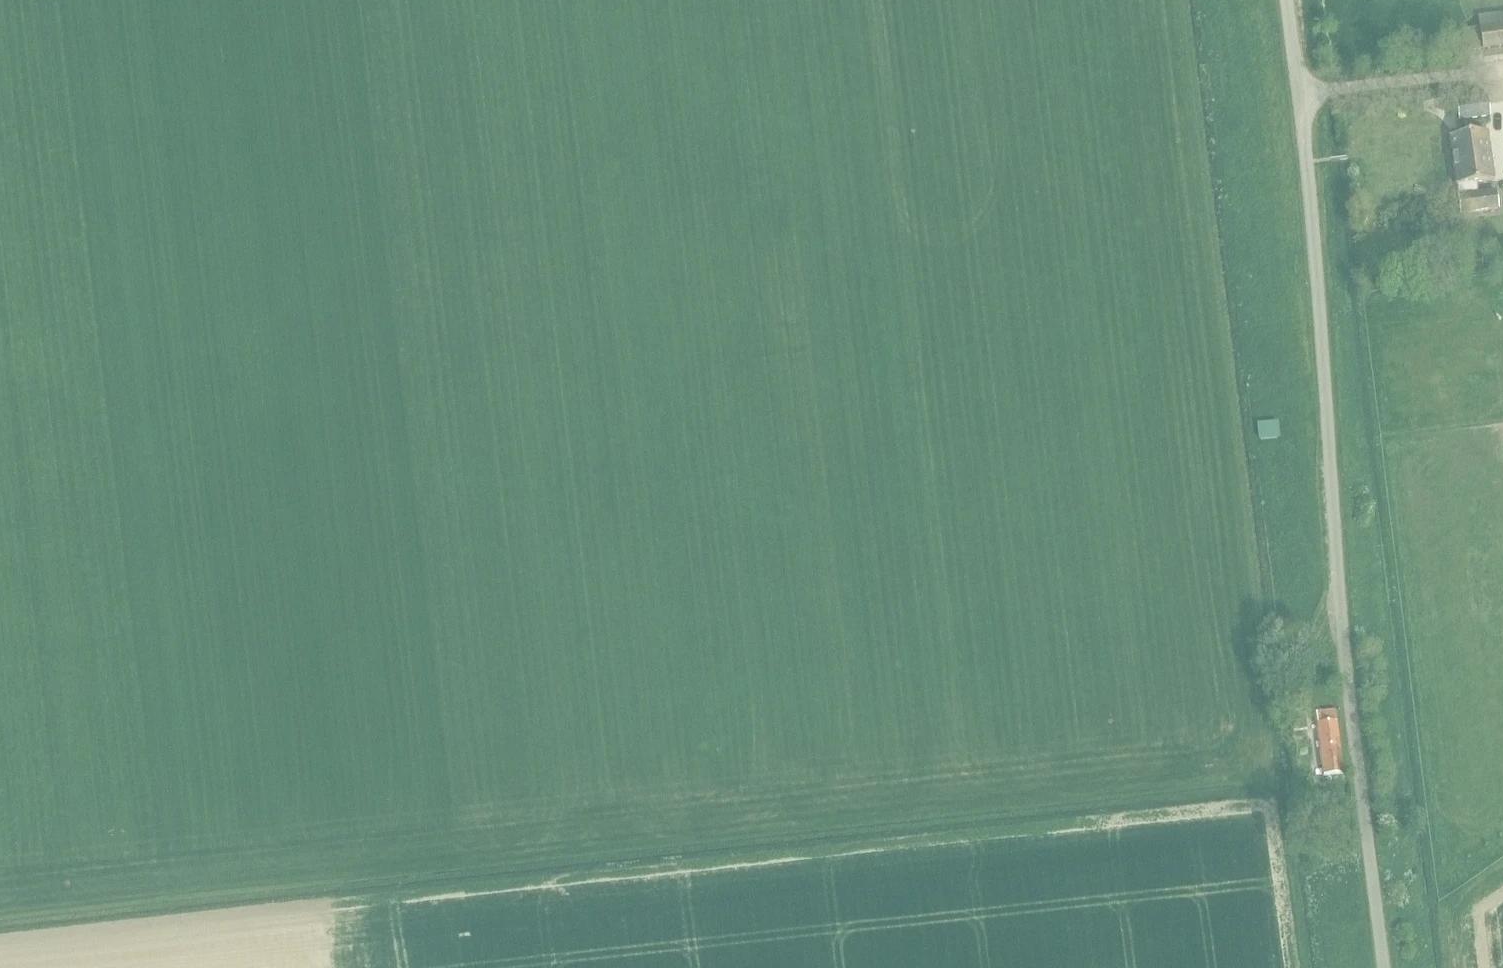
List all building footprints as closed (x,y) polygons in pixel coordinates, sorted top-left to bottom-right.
[(1463,51),(1502,46),(1502,11),(1477,15),(1478,27),(1460,29),(1463,51)] [(1490,94),(1458,98),(1461,117),(1492,113),(1490,94)] [(1491,179),(1485,131),(1448,135),(1455,187),(1457,187),(1460,215),(1495,210),(1493,190),(1475,192),(1474,181),(1491,179)] [(1469,245),(1471,262),(1483,261),(1482,244),(1469,245)] [(1279,399),(1261,400),(1262,411),(1279,409),(1279,399)] [(1275,422),(1258,423),(1260,439),(1276,438),(1275,422)] [(1274,455),(1272,443),(1259,444),(1260,450),(1256,450),(1257,460),(1261,459),(1261,457),(1274,455)] [(1323,776),(1343,773),(1335,709),(1315,711),(1317,723),(1316,723),(1323,776)]
